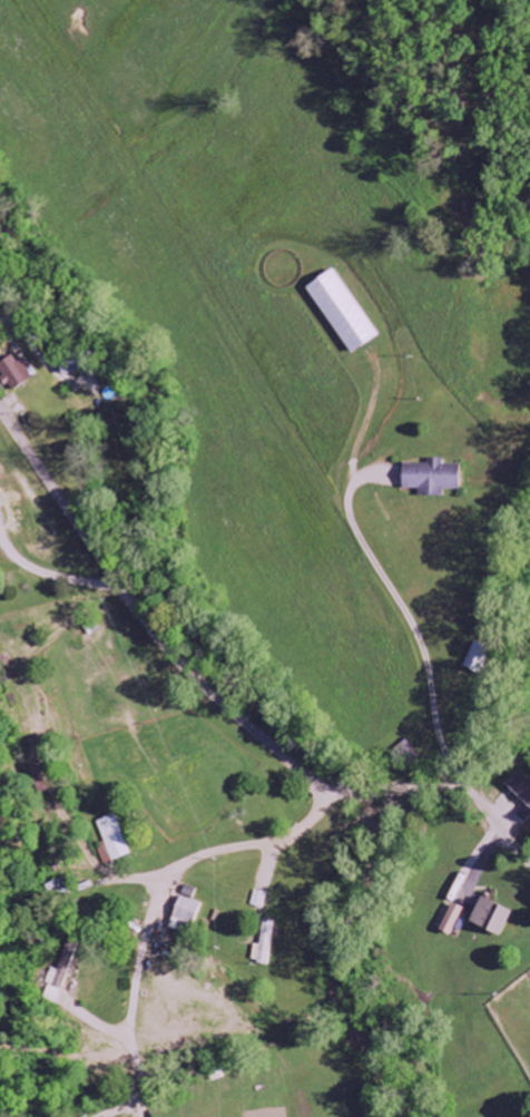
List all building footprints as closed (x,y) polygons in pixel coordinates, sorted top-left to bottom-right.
[(304,288),(350,356),(377,337),(332,270),(304,288)] [(13,356),(0,364),(0,375),(12,393),(36,377),(25,359),(18,364),(13,356)] [(459,465),(442,465),(443,460),(427,460),(427,465),(402,465),(402,489),(418,490),(418,498),(443,499),(443,491),(459,491),(459,465)] [(462,666),(477,673),(489,648),(474,641),(462,666)] [(517,771),(504,784),(529,807),(529,783),(517,771)] [(114,862),(133,855),(117,814),(98,822),(114,862)] [(201,904),(182,896),(169,927),(189,935),(201,904)] [(499,937),(512,912),(481,896),(468,921),(499,937)] [(449,936),(463,908),(449,902),(436,929),(449,936)] [(79,944),(65,940),(47,1000),(61,1004),(79,944)]
